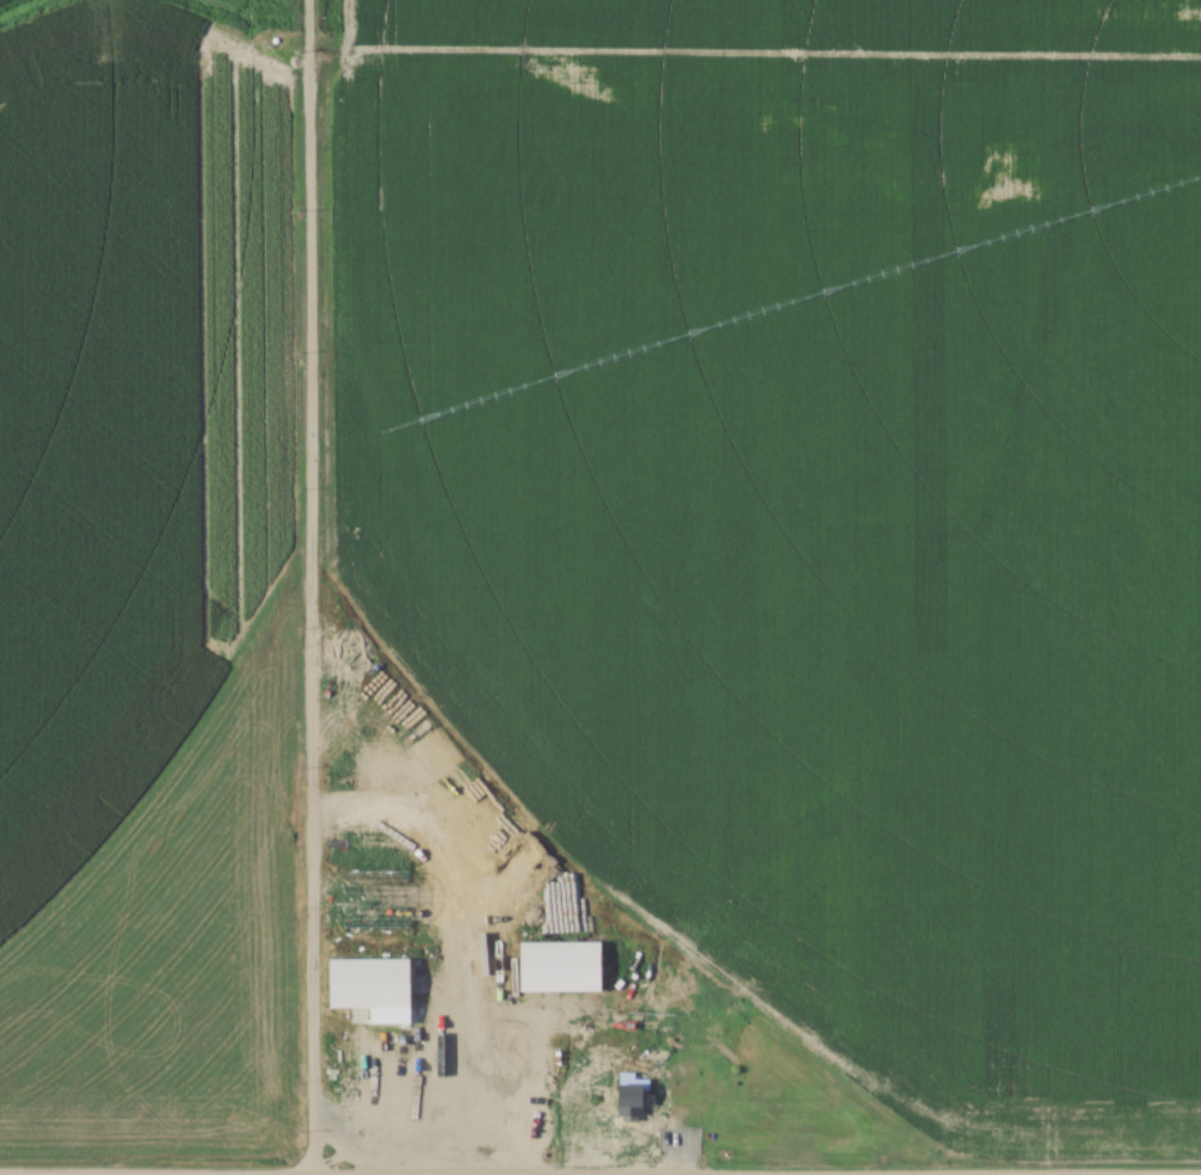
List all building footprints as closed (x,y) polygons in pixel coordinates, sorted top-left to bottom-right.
[(408,959),(328,959),(328,1010),(408,1010),(408,959)]
